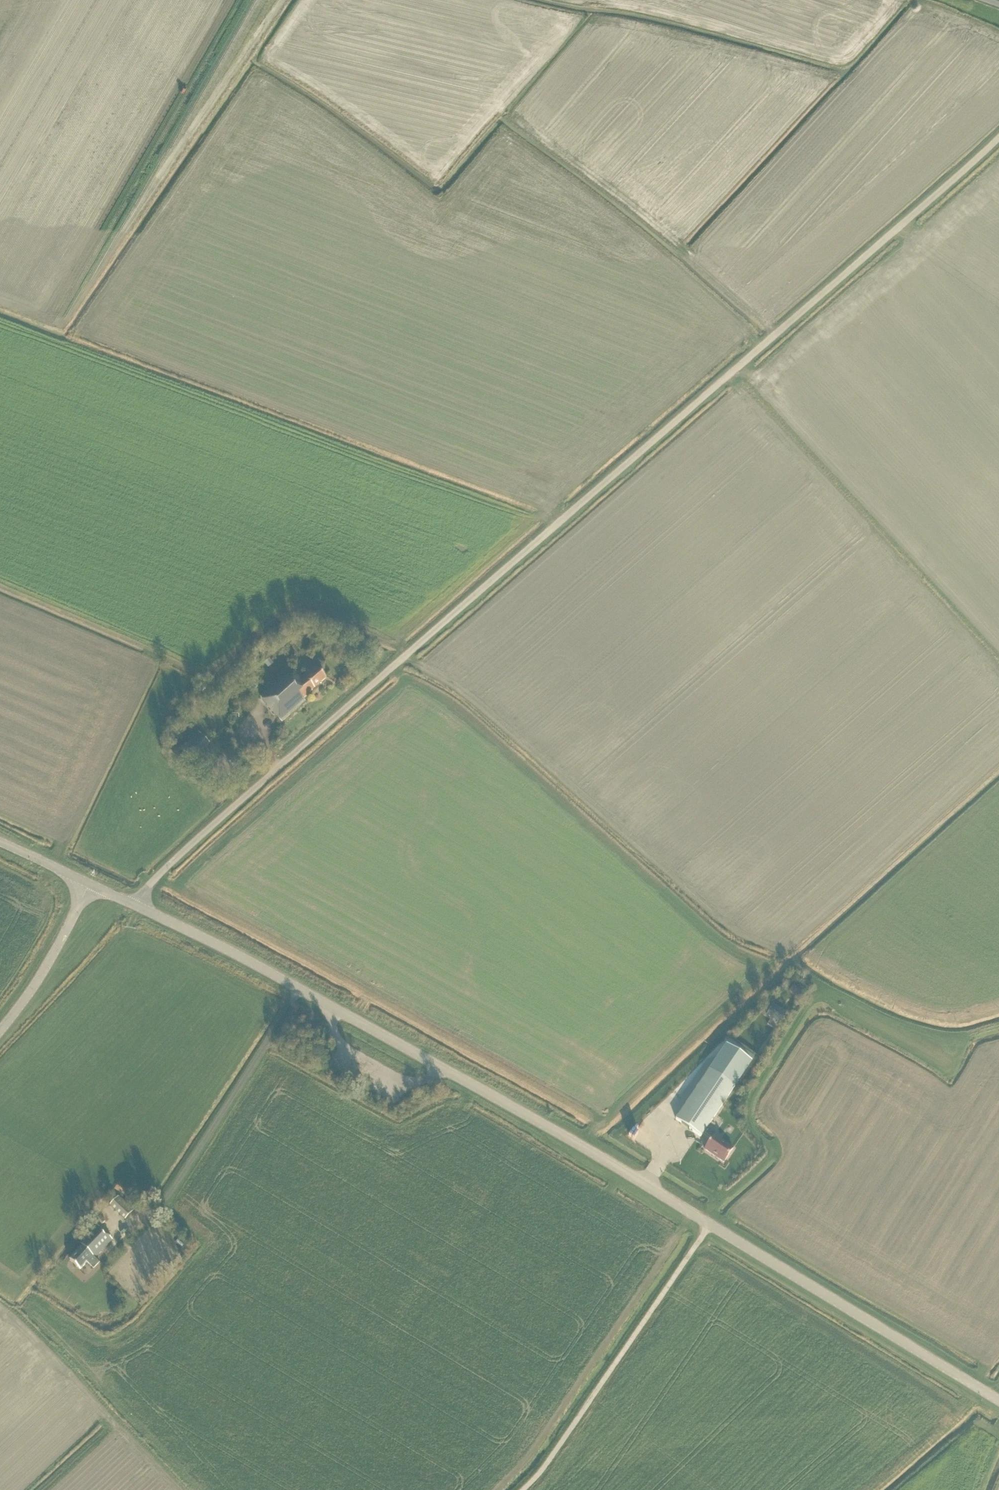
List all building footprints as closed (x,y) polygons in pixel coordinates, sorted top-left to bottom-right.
[(268,668),(273,665),(270,660),(264,663),(268,668)] [(306,701),(303,699),(327,678),(318,669),(303,683),(292,670),(261,697),(283,722),(306,701)] [(181,748),(192,760),(210,743),(199,731),(181,748)] [(790,991),(797,997),(801,992),(794,986),(790,991)] [(766,1015),(780,1025),(787,1014),(774,1005),(766,1015)] [(707,1128),(735,1087),(710,1070),(676,1120),(701,1137),(703,1135),(711,1140),(705,1150),(724,1163),(733,1149),(715,1136),(716,1134),(707,1128)] [(110,1207),(126,1221),(134,1212),(119,1198),(110,1207)] [(101,1227),(105,1222),(100,1217),(96,1222),(101,1227)] [(94,1269),(100,1263),(95,1258),(113,1240),(98,1225),(80,1244),(83,1246),(70,1260),(80,1271),(87,1263),(94,1269)]
